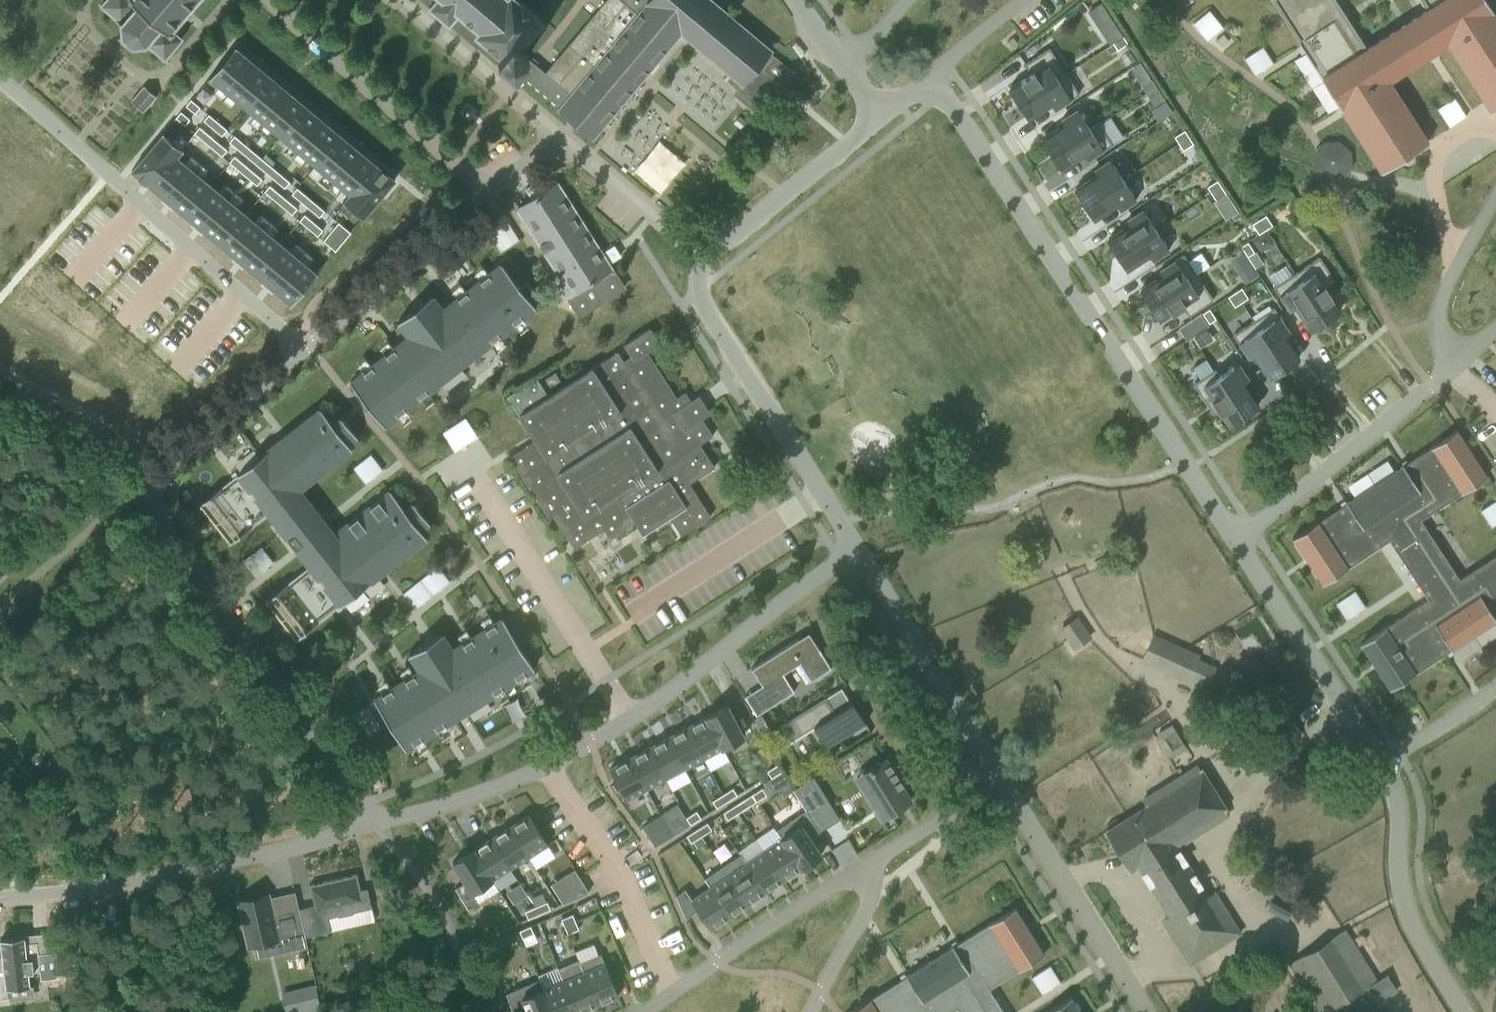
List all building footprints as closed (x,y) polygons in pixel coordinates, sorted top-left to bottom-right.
[(101,4),(121,22),(123,35),(131,42),(144,42),(164,59),(182,38),(174,32),(190,12),(185,8),(192,0),(104,0),(101,4)] [(429,5),(449,22),(457,12),(478,29),(474,33),(499,54),(497,57),(514,71),(516,69),(561,107),(560,108),(592,135),(602,123),(680,31),(732,76),(728,80),(756,104),(777,79),(782,83),(793,71),(769,50),(770,49),(711,0),(606,0),(545,72),(527,57),(528,55),(519,47),(543,20),(519,0),(433,0),(429,5)] [(1486,0),(1421,0),(1427,10),(1367,48),(1336,0),(1272,0),(1322,77),(1322,78),(1381,172),(1428,142),(1388,81),(1448,42),(1492,111),(1495,108),(1495,16),(1486,0)] [(1101,3),(1088,11),(1110,44),(1113,43),(1116,41),(1123,36),(1119,29),(1101,3)] [(1207,40),(1223,27),(1209,10),(1193,22),(1207,40)] [(1127,43),(1123,36),(1116,41),(1113,43),(1117,49),(1127,43)] [(231,42),(204,74),(205,75),(205,74),(240,103),(266,73),(231,43),(232,43),(231,42)] [(1255,75),(1273,63),(1274,63),(1273,61),(1263,46),(1244,58),(1255,75)] [(1019,104),(1065,73),(1049,48),(1025,64),(1031,74),(1009,88),(1019,104)] [(266,73),(240,103),(275,133),(301,102),(266,73)] [(1055,109),(1079,94),(1065,73),(1019,104),(1029,119),(1051,104),(1055,109)] [(1156,86),(1152,79),(1141,86),(1146,93),(1149,91),(1156,86)] [(144,112),(157,96),(144,86),(131,101),(144,112)] [(1149,91),(1146,93),(1150,99),(1155,106),(1165,100),(1160,93),(1156,86),(1149,91)] [(186,95),(181,102),(189,108),(192,105),(194,102),(186,95)] [(1449,127),(1450,126),(1466,116),(1454,97),(1437,108),(1449,127)] [(192,105),(189,108),(197,115),(200,112),(203,108),(194,102),(192,105)] [(301,102),(275,133),(310,162),(336,131),(301,102)] [(176,108),(171,114),(180,121),(185,115),(176,108)] [(200,112),(197,115),(210,126),(215,119),(203,108),(200,112)] [(1052,154),(1090,129),(1090,128),(1077,109),(1061,119),(1064,124),(1042,139),(1052,154)] [(1087,160),(1111,144),(1098,123),(1090,128),(1090,129),(1052,154),(1062,169),(1084,155),(1087,160)] [(195,124),(190,130),(199,138),(205,131),(195,124)] [(158,130),(127,167),(146,183),(172,152),(173,153),(178,147),(179,147),(179,146),(159,129),(158,130)] [(227,129),(221,136),(234,146),(237,143),(240,139),(227,129)] [(1189,136),(1184,130),(1174,136),(1179,143),(1189,136)] [(205,131),(199,138),(209,145),(214,139),(205,131)] [(336,131),(310,162),(344,190),(345,191),(371,160),(336,131)] [(1193,143),(1189,136),(1179,143),(1183,150),(1193,143)] [(214,139),(209,145),(218,153),(223,147),(214,139)] [(237,143),(234,146),(242,153),(245,149),(248,146),(240,139),(237,143)] [(245,149),(242,153),(250,160),(253,156),(256,153),(248,146),(245,149)] [(172,152),(146,183),(181,212),(207,181),(173,153),(172,152)] [(230,153),(225,159),(234,167),(239,161),(230,153)] [(253,156),(250,160),(258,166),(261,163),(264,160),(256,153),(253,156)] [(1084,204),(1123,179),(1109,159),(1093,170),(1097,175),(1074,189),(1084,204)] [(261,163),(258,166),(266,173),(269,170),(272,166),(264,160),(261,163)] [(338,196),(337,197),(358,215),(359,214),(359,213),(390,176),(371,160),(345,191),(344,190),(339,197),(338,196)] [(239,161),(234,167),(244,175),(249,168),(239,161)] [(269,170),(266,173),(279,184),(285,177),(272,166),(269,170)] [(249,168),(244,175),(253,182),(258,176),(249,168)] [(1136,200),(1123,179),(1084,204),(1094,220),(1117,205),(1120,210),(1136,200)] [(1211,193),(1222,187),(1217,180),(1207,186),(1211,193)] [(207,181),(181,212),(216,241),(242,211),(207,181)] [(623,287),(557,183),(543,192),(536,181),(524,188),(531,199),(517,209),(557,272),(554,275),(579,315),(623,287)] [(265,182),(260,188),(269,196),(274,190),(265,182)] [(296,187),(291,194),(303,204),(306,201),(309,197),(296,187)] [(1226,193),(1222,187),(1211,193),(1216,200),(1226,193)] [(274,190),(269,196),(279,204),(284,198),(274,190)] [(306,201),(303,204),(311,211),(314,207),(317,204),(309,197),(306,201)] [(1231,197),(1220,204),(1229,218),(1240,211),(1231,197)] [(284,198),(279,204),(288,211),(293,205),(284,198)] [(314,207),(311,211),(319,218),(322,214),(325,211),(317,204),(314,207)] [(1117,255),(1155,230),(1142,209),(1126,220),(1130,225),(1107,239),(1117,255)] [(242,211),(216,241),(251,271),(277,240),(242,211)] [(322,214),(319,218),(327,224),(330,221),(333,218),(325,211),(322,214)] [(300,212),(295,218),(304,225),(309,219),(300,212)] [(1272,225),(1265,215),(1259,219),(1265,229),(1272,225)] [(330,221),(327,224),(340,235),(346,228),(333,218),(330,221)] [(309,219),(304,225),(314,233),(319,227),(309,219)] [(1265,229),(1259,219),(1252,223),(1258,234),(1265,229)] [(326,228),(319,238),(325,243),(333,234),(326,228)] [(1169,250),(1155,230),(1117,255),(1127,270),(1149,255),(1153,260),(1169,250)] [(333,234),(325,243),(331,248),(339,239),(333,234)] [(277,240),(251,271),(286,300),(285,301),(286,301),(313,269),(312,269),(277,240)] [(1248,241),(1241,246),(1247,256),(1254,252),(1250,245),(1248,241)] [(1150,305),(1196,274),(1183,254),(1159,270),(1162,275),(1140,289),(1150,305)] [(1340,310),(1325,287),(1335,281),(1320,257),(1294,273),(1324,320),(1340,310)] [(351,381),(350,382),(384,425),(385,424),(534,307),(535,307),(501,263),(500,264),(442,310),(432,296),(431,295),(397,321),(398,322),(409,336),(351,381)] [(1253,266),(1239,275),(1245,283),(1258,275),(1253,266)] [(1324,320),(1294,273),(1274,287),(1290,311),(1295,307),(1309,330),(1324,320)] [(1188,315),(1213,300),(1196,274),(1150,305),(1160,320),(1172,312),(1172,313),(1182,306),(1188,315)] [(1248,297),(1241,287),(1234,292),(1241,302),(1248,297)] [(1241,302),(1234,292),(1228,296),(1234,306),(1241,302)] [(1299,357),(1284,335),(1289,332),(1274,307),(1253,321),(1284,367),(1299,357)] [(1216,318),(1209,308),(1202,313),(1209,323),(1216,318)] [(1186,340),(1209,325),(1201,313),(1178,328),(1186,340)] [(1284,367),(1253,321),(1233,334),(1249,359),(1254,355),(1269,377),(1284,367)] [(659,343),(649,327),(623,344),(631,356),(623,360),(617,351),(548,396),(518,415),(534,440),(509,456),(548,517),(552,514),(574,548),(588,539),(585,535),(601,525),(609,537),(634,521),(642,534),(669,517),(681,535),(710,516),(689,482),(714,466),(699,443),(713,435),(685,391),(676,397),(647,351),(659,343)] [(1206,358),(1192,367),(1200,379),(1194,383),(1208,405),(1213,402),(1217,409),(1218,411),(1220,413),(1228,424),(1243,415),(1226,389),(1218,376),(1219,375),(1215,369),(1214,370),(1206,358)] [(1219,375),(1218,376),(1226,389),(1243,415),(1258,405),(1244,382),(1248,379),(1238,363),(1219,375)] [(518,415),(548,396),(536,377),(506,396),(518,415)] [(334,534),(298,489),(350,448),(351,448),(348,443),(356,437),(357,437),(341,416),(340,417),(332,423),(320,408),(319,409),(320,409),(198,504),(199,505),(200,505),(228,541),(228,542),(229,543),(268,513),(309,565),(264,600),(265,602),(266,601),(294,638),(295,639),(340,604),(370,581),(370,580),(425,537),(425,538),(426,537),(420,529),(428,523),(429,522),(413,502),(412,502),(412,503),(405,509),(390,490),(389,491),(334,534)] [(477,436),(465,418),(448,428),(460,447),(477,436)] [(1459,579),(1420,519),(1461,493),(1487,475),(1487,474),(1486,475),(1457,431),(1458,431),(1457,430),(1431,447),(1403,465),(1403,464),(1401,465),(1402,466),(1347,502),(1346,501),(1345,502),(1346,503),(1318,521),(1292,538),(1292,539),(1293,539),(1322,582),(1321,583),(1322,584),(1348,567),(1348,566),(1389,540),(1428,599),(1386,627),(1385,626),(1359,644),(1360,645),(1361,644),(1389,688),(1389,689),(1416,672),(1415,672),(1451,649),(1451,650),(1452,649),(1452,648),(1495,620),(1495,621),(1495,620),(1495,619),(1495,554),(1459,579)] [(370,454),(353,467),(365,484),(383,470),(370,454)] [(1492,527),(1495,524),(1495,500),(1481,510),(1492,527)] [(450,581),(437,565),(402,593),(415,609),(450,581)] [(1336,603),(1347,620),(1365,607),(1354,591),(1336,603)] [(1092,636),(1077,615),(1059,628),(1067,640),(1074,649),(1092,636)] [(422,737),(436,728),(439,733),(447,728),(445,723),(494,692),(497,696),(505,691),(502,687),(517,678),(520,682),(528,677),(525,672),(533,668),(534,667),(502,617),(501,618),(494,623),(491,619),(483,624),(485,628),(471,637),(468,633),(460,638),(463,642),(452,649),(442,633),(443,633),(442,632),(408,653),(409,654),(419,670),(413,674),(411,669),(402,674),(405,679),(391,688),(388,683),(380,689),(383,693),(375,698),(375,697),(374,698),(405,748),(406,748),(406,747),(414,743),(417,747),(425,742),(422,737)] [(808,632),(751,668),(774,704),(794,691),(782,672),(799,662),(810,681),(831,668),(808,632)] [(1187,683),(1200,654),(1154,633),(1141,661),(1187,683)] [(865,722),(852,701),(835,712),(825,696),(791,718),(802,734),(814,727),(826,747),(865,722)] [(706,716),(723,747),(744,736),(727,705),(706,716)] [(761,714),(754,719),(762,733),(770,728),(761,714)] [(687,726),(703,757),(723,747),(706,716),(687,726)] [(1170,758),(1188,748),(1175,724),(1157,733),(1170,758)] [(1240,725),(1226,734),(1236,749),(1249,740),(1240,725)] [(668,736),(684,768),(703,757),(687,726),(668,736)] [(665,778),(684,768),(668,736),(649,746),(665,778)] [(665,778),(649,746),(630,757),(646,788),(665,778)] [(627,799),(646,788),(630,757),(610,767),(627,799)] [(911,800),(886,759),(857,777),(882,818),(911,800)] [(777,764),(767,770),(771,777),(781,771),(777,764)] [(1222,810),(1198,772),(1107,831),(1132,870),(1138,865),(1170,915),(1163,920),(1190,962),(1235,933),(1213,898),(1205,903),(1168,846),(1222,810)] [(810,778),(793,789),(805,809),(806,811),(823,800),(810,778)] [(733,787),(722,794),(727,801),(737,794),(733,787)] [(762,787),(752,794),(756,801),(767,794),(762,787)] [(716,807),(727,801),(722,794),(712,800),(716,807)] [(744,799),(733,805),(738,812),(748,806),(744,799)] [(690,824),(677,803),(660,814),(672,835),(690,824)] [(727,819),(738,812),(733,805),(723,812),(727,819)] [(781,838),(801,867),(821,854),(810,837),(819,831),(806,811),(805,809),(776,830),(781,838)] [(701,817),(696,810),(686,817),(690,824),(701,817)] [(509,826),(528,856),(547,844),(528,814),(509,826)] [(707,822),(697,828),(701,835),(711,829),(707,822)] [(653,847),(672,835),(666,825),(646,837),(653,847)] [(509,868),(528,856),(509,826),(491,838),(509,868)] [(691,842),(701,835),(697,828),(686,835),(691,842)] [(491,879),(509,868),(491,838),(472,849),(491,879)] [(784,879),(801,867),(781,838),(764,850),(784,879)] [(491,879),(472,849),(453,862),(465,881),(455,888),(468,908),(478,901),(472,892),(491,879)] [(746,862),(766,891),(784,879),(764,850),(746,862)] [(722,865),(748,904),(766,891),(746,862),(740,853),(722,865)] [(730,916),(748,904),(722,865),(720,867),(704,878),(710,886),(730,916)] [(589,891),(574,868),(551,883),(563,903),(589,891)] [(353,911),(372,907),(370,901),(367,887),(360,889),(357,873),(309,884),(314,904),(299,908),(305,936),(331,930),(328,917),(338,915),(338,916),(353,912),(353,911)] [(509,890),(516,901),(528,893),(521,882),(509,890)] [(730,916),(710,886),(692,898),(685,889),(676,895),(685,917),(698,910),(711,928),(730,916)] [(254,944),(299,934),(293,909),(273,914),(269,897),(269,894),(237,901),(248,946),(254,944)] [(547,901),(536,906),(539,913),(550,908),(547,901)] [(539,913),(536,906),(525,910),(528,918),(539,913)] [(1015,909),(852,1011),(1001,1011),(987,990),(1042,954),(1015,909)] [(572,913),(561,918),(567,933),(579,928),(572,913)] [(530,925),(519,930),(523,937),(534,933),(530,925)] [(1386,973),(1377,979),(1344,928),(1287,965),(1319,1011),(1324,1011),(1330,1008),(1332,1011),(1366,1011),(1398,991),(1386,973)] [(9,996),(8,988),(30,986),(29,972),(41,970),(58,968),(55,947),(38,948),(37,941),(25,942),(25,936),(0,939),(2,953),(0,953),(0,997),(9,996)] [(580,962),(597,1004),(618,995),(600,953),(580,962)] [(597,1004),(580,962),(578,959),(557,968),(563,980),(576,1011),(578,1011),(597,1004)] [(1050,965),(1031,977),(1042,994),(1060,982),(1050,965)] [(543,988),(540,978),(506,992),(513,1011),(522,1011),(527,1010),(528,1011),(552,1011),(542,988),(543,988)] [(563,980),(543,988),(542,988),(552,1011),(576,1011),(563,980)] [(294,990),(299,1011),(323,1011),(316,985),(294,990)] [(1069,994),(1042,1011),(1081,1011),(1069,994)]
